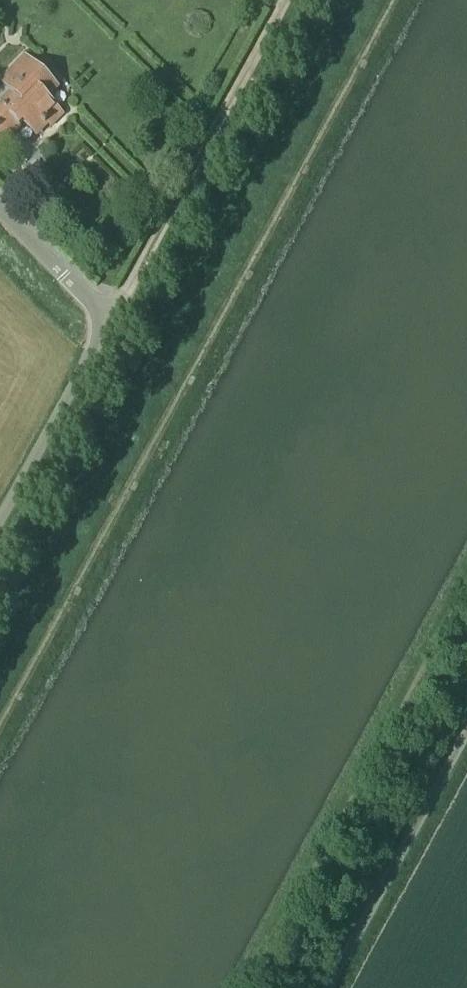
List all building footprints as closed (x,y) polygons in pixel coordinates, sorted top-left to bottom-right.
[(3,106),(0,108),(0,147),(24,124),(37,138),(50,125),(52,127),(65,114),(50,99),(60,89),(27,55),(3,79),(14,91),(1,104),(3,106)]
